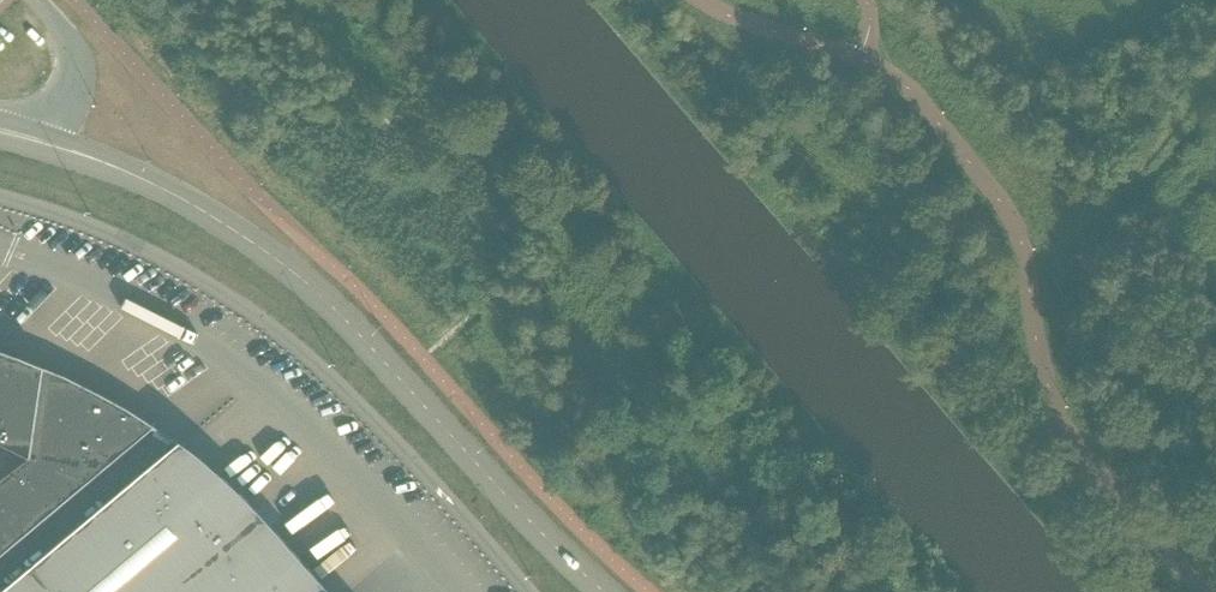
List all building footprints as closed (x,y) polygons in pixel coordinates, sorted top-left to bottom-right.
[(155,428),(129,411),(114,403),(68,379),(20,359),(4,354),(0,353),(0,442),(3,443),(30,459),(0,482),(0,558),(155,428)] [(270,525),(254,509),(237,492),(219,474),(200,459),(182,445),(181,446),(7,591),(328,591),(270,525)]
